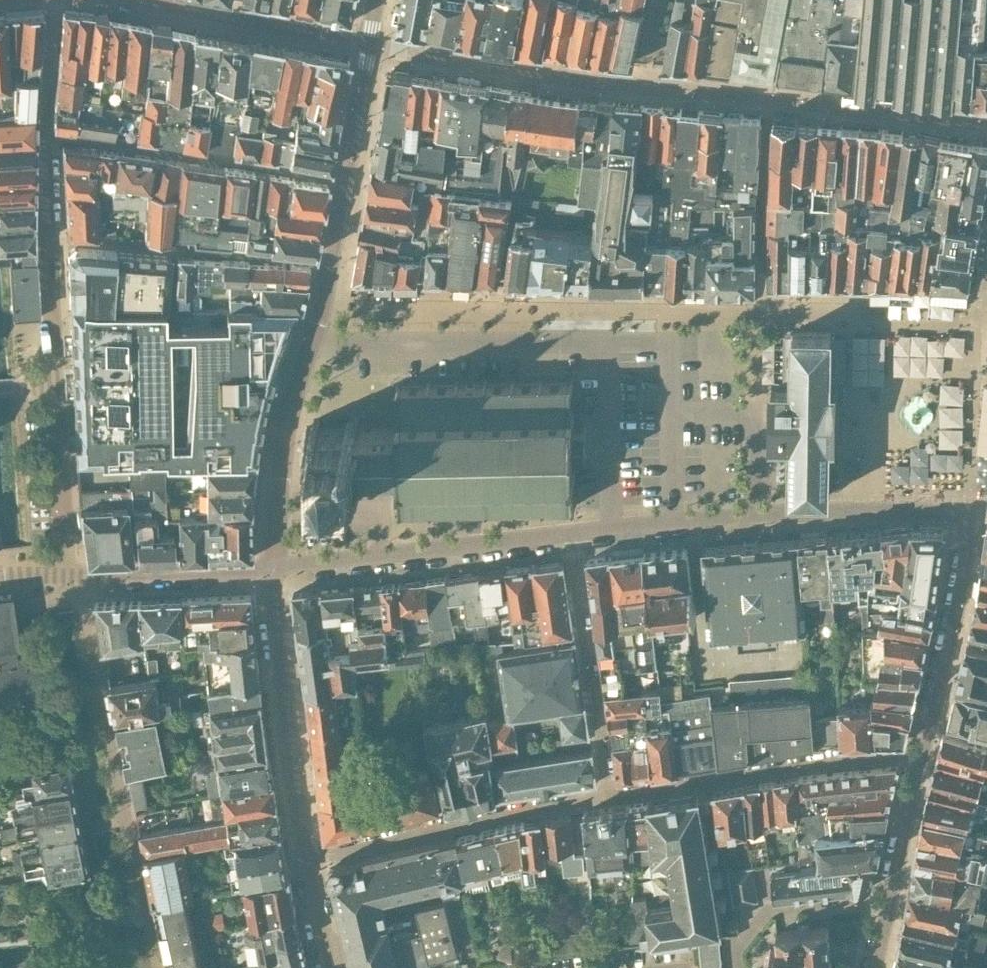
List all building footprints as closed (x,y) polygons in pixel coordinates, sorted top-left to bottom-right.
[(325,0),(293,0),(292,6),(322,13),(325,0)] [(358,0),(325,0),(322,13),(354,20),(358,0)] [(401,6),(396,5),(394,16),(399,17),(399,19),(398,27),(397,27),(397,28),(398,29),(398,28),(407,29),(407,30),(408,30),(408,29),(412,30),(412,31),(413,31),(413,30),(421,32),(422,33),(422,32),(426,33),(432,0),(402,0),(401,6)] [(466,0),(432,0),(426,33),(427,33),(428,33),(429,34),(429,33),(433,34),(457,38),(466,0)] [(485,0),(466,0),(457,38),(457,39),(477,42),(485,0)] [(477,42),(515,48),(525,0),(485,0),(477,42)] [(554,0),(525,0),(515,48),(544,52),(554,0)] [(579,0),(554,0),(544,52),(567,55),(579,0)] [(567,55),(588,58),(599,9),(601,0),(579,0),(567,55)] [(599,9),(588,58),(609,60),(610,60),(624,0),(601,0),(599,9)] [(610,60),(631,62),(632,61),(645,0),(624,0),(610,60)] [(673,10),(667,42),(664,65),(684,66),(695,0),(675,0),(673,10)] [(684,66),(705,68),(705,67),(717,0),(695,0),(684,66)] [(742,0),(717,0),(705,67),(730,70),(737,28),(742,0)] [(767,0),(742,0),(737,28),(761,32),(767,0)] [(834,0),(795,0),(795,6),(792,10),(783,9),(771,74),(776,75),(776,76),(777,76),(778,76),(823,82),(834,0)] [(783,9),(792,10),(795,6),(795,0),(785,0),(783,9)] [(986,19),(986,9),(986,0),(834,0),(823,82),(856,86),(858,86),(858,85),(875,88),(877,89),(877,88),(894,90),(894,91),(896,91),(896,90),(914,93),(917,93),(951,97),(954,97),(971,99),(975,100),(975,99),(980,42),(986,42),(986,36),(986,19)] [(59,63),(58,73),(87,75),(89,66),(94,13),(82,12),(64,10),(60,48),(59,63)] [(42,36),(43,12),(6,15),(6,16),(5,16),(7,39),(42,36)] [(103,70),(109,16),(94,13),(89,66),(87,75),(86,80),(85,90),(92,91),(91,96),(98,97),(101,83),(102,77),(90,75),(91,68),(103,70)] [(13,107),(13,105),(15,85),(15,77),(10,77),(7,39),(5,16),(0,16),(0,111),(13,107)] [(145,79),(151,24),(109,16),(103,70),(102,77),(101,83),(124,86),(144,89),(145,79)] [(165,93),(172,27),(151,24),(145,79),(144,89),(146,90),(165,93)] [(188,85),(193,31),(172,27),(165,93),(189,96),(190,85),(188,85)] [(754,72),(761,32),(737,28),(730,70),(732,70),(732,71),(755,73),(754,72)] [(185,127),(183,143),(206,147),(210,111),(212,94),(219,35),(218,35),(206,33),(195,31),(193,31),(188,85),(190,85),(189,96),(186,118),(185,127)] [(244,100),(250,41),(219,35),(212,94),(221,95),(219,112),(210,111),(206,147),(234,151),(236,131),(244,100)] [(39,77),(42,36),(7,39),(10,77),(15,77),(39,77)] [(986,36),(986,42),(980,42),(975,99),(986,101),(986,36)] [(271,107),(282,47),(250,41),(244,100),(236,131),(252,133),(262,134),(263,129),(262,128),(266,106),(271,107)] [(294,136),(295,131),(298,116),(303,117),(305,106),(306,106),(310,88),(318,54),(282,47),(271,107),(266,106),(262,128),(263,129),(262,134),(259,155),(277,157),(281,134),(294,136)] [(345,82),(349,62),(349,60),(342,59),(318,54),(310,88),(343,95),(345,82)] [(412,73),(393,69),(389,69),(384,98),(378,132),(405,137),(405,135),(412,73)] [(55,93),(55,96),(79,99),(83,100),(84,95),(85,90),(86,80),(87,75),(58,73),(57,77),(55,93)] [(437,118),(442,78),(412,73),(405,135),(420,138),(421,123),(422,115),(437,118)] [(13,105),(13,107),(37,107),(39,77),(15,77),(15,85),(13,105)] [(484,140),(490,86),(442,78),(437,118),(436,125),(435,140),(446,142),(473,144),(472,155),(482,156),(484,140)] [(117,134),(124,86),(101,83),(98,97),(91,96),(84,95),(83,100),(79,99),(75,127),(117,134)] [(142,116),(146,90),(144,89),(124,86),(117,134),(137,137),(140,116),(142,116)] [(507,128),(512,90),(490,86),(484,140),(505,143),(509,143),(511,128),(507,128)] [(336,133),(343,95),(310,88),(306,106),(305,106),(303,117),(315,119),(314,126),(317,127),(317,130),(336,133)] [(160,140),(165,93),(146,90),(142,116),(140,116),(137,137),(160,140)] [(527,130),(532,92),(512,90),(507,128),(511,128),(527,130)] [(560,96),(558,96),(535,93),(532,92),(527,130),(530,130),(534,131),(532,143),(553,147),(560,96)] [(185,127),(186,118),(189,96),(165,93),(160,140),(183,143),(185,127)] [(75,127),(79,99),(55,96),(54,107),(53,124),(75,127)] [(576,139),(580,99),(560,96),(553,147),(569,149),(571,139),(576,139)] [(610,137),(614,102),(601,100),(600,100),(600,101),(580,99),(576,139),(571,139),(569,149),(568,156),(582,159),(584,143),(604,144),(610,145),(610,137)] [(614,102),(610,137),(639,139),(640,114),(642,114),(643,105),(643,104),(634,104),(614,102)] [(675,163),(681,108),(664,106),(659,106),(643,104),(642,114),(640,114),(639,139),(638,152),(635,187),(654,189),(663,190),(666,162),(675,163)] [(0,111),(0,143),(36,141),(37,107),(13,107),(0,111)] [(666,162),(663,190),(675,191),(672,209),(691,211),(692,199),(711,200),(715,200),(717,184),(718,172),(719,164),(722,112),(682,108),(681,108),(675,163),(666,162)] [(718,172),(717,184),(727,184),(734,185),(735,181),(737,159),(739,137),(741,114),(724,113),(723,113),(722,112),(719,164),(718,172)] [(741,114),(739,137),(737,159),(759,160),(759,161),(761,115),(741,114)] [(293,143),(333,151),(336,133),(317,130),(317,127),(314,126),(315,119),(303,117),(298,116),(295,131),(294,136),(281,134),(277,157),(289,159),(293,143)] [(794,155),(798,121),(775,118),(773,153),(773,158),(794,159),(794,155)] [(802,181),(809,122),(798,121),(794,155),(794,159),(794,175),(794,180),(802,181)] [(814,169),(819,123),(809,122),(802,181),(808,182),(807,185),(804,184),(803,188),(793,187),(792,200),(795,201),(811,202),(814,169)] [(445,161),(446,142),(435,140),(436,125),(421,123),(420,138),(417,155),(432,158),(445,161)] [(837,195),(842,125),(819,123),(814,169),(811,202),(813,202),(813,203),(836,205),(836,204),(837,204),(837,195)] [(874,187),(880,129),(862,127),(860,127),(859,127),(852,126),(851,126),(843,126),(844,125),(843,125),(842,125),(837,195),(859,197),(871,198),(872,187),(874,187)] [(523,159),(527,130),(511,128),(509,143),(508,158),(510,158),(514,187),(515,187),(523,159)] [(871,198),(867,222),(878,223),(889,225),(904,131),(892,130),(880,129),(874,187),(872,187),(871,198)] [(249,153),(252,133),(236,131),(234,151),(249,153)] [(912,204),(924,133),(922,132),(906,131),(904,131),(889,225),(889,228),(902,230),(909,231),(911,216),(912,204)] [(403,152),(405,137),(378,132),(373,163),(416,171),(443,175),(445,161),(432,158),(417,155),(403,152)] [(259,155),(262,134),(252,133),(249,153),(259,155)] [(918,217),(932,135),(924,133),(912,204),(911,216),(918,217)] [(927,217),(941,136),(932,135),(918,217),(926,217),(927,217)] [(941,136),(927,217),(943,219),(955,139),(945,137),(941,136)] [(593,233),(592,245),(589,283),(645,283),(647,256),(650,217),(629,214),(630,206),(651,208),(654,189),(635,187),(638,152),(639,139),(610,137),(610,145),(604,144),(603,149),(603,150),(596,205),(593,233)] [(955,139),(943,219),(958,221),(960,204),(962,189),(970,141),(968,141),(960,139),(955,139)] [(500,198),(505,143),(484,140),(482,156),(472,155),(473,144),(446,142),(445,161),(443,175),(440,190),(480,195),(500,198)] [(36,159),(36,145),(36,141),(0,143),(0,161),(36,159)] [(958,221),(963,222),(979,225),(979,224),(981,206),(982,205),(986,174),(986,145),(982,143),(972,142),(972,141),(970,141),(962,189),(960,204),(958,221)] [(330,168),(333,151),(293,143),(289,159),(330,168)] [(98,170),(100,150),(63,144),(64,166),(98,170)] [(548,151),(533,148),(531,148),(528,166),(545,169),(548,151)] [(113,188),(117,153),(100,150),(98,170),(96,185),(113,188)] [(150,191),(156,159),(138,156),(117,153),(113,188),(113,190),(149,191),(150,191)] [(794,175),(794,159),(773,158),(772,174),(770,198),(792,200),(793,187),(794,180),(794,175)] [(0,161),(0,179),(36,177),(36,159),(0,161)] [(178,194),(182,162),(156,159),(150,191),(149,191),(147,215),(145,237),(172,240),(177,194),(178,194)] [(757,181),(758,169),(759,160),(737,159),(735,181),(757,182),(757,181)] [(194,241),(198,203),(203,165),(182,162),(178,194),(177,194),(172,240),(194,241)] [(415,179),(416,171),(373,163),(368,194),(411,201),(415,179)] [(221,206),(224,168),(203,165),(198,203),(221,206)] [(96,185),(98,170),(64,166),(65,188),(112,193),(113,190),(113,188),(96,185)] [(235,208),(239,170),(224,168),(221,206),(235,208)] [(250,209),(255,172),(239,170),(235,208),(250,210),(250,209)] [(264,206),(269,174),(255,172),(250,209),(264,211),(264,206)] [(290,208),(294,178),(269,174),(264,206),(289,209),(290,208)] [(0,179),(0,199),(2,199),(3,203),(35,200),(36,181),(36,178),(36,177),(0,179)] [(328,184),(294,178),(290,208),(324,213),(328,184)] [(715,200),(722,201),(726,201),(726,202),(735,202),(756,202),(757,182),(735,181),(734,185),(727,184),(717,184),(715,200)] [(111,206),(112,193),(65,188),(66,203),(100,205),(99,198),(106,199),(106,206),(111,206)] [(478,209),(480,195),(440,190),(433,189),(428,219),(453,222),(455,206),(478,209)] [(665,284),(672,209),(675,191),(663,190),(654,189),(651,208),(650,217),(647,256),(645,283),(665,284)] [(147,215),(149,191),(113,190),(112,193),(111,206),(111,215),(147,215)] [(365,212),(364,219),(403,229),(414,232),(419,202),(411,201),(368,194),(365,212)] [(513,200),(513,199),(500,198),(480,195),(478,209),(486,210),(510,213),(510,212),(510,211),(513,200)] [(867,223),(867,222),(871,198),(859,197),(856,221),(850,221),(845,281),(863,281),(869,223),(867,223)] [(794,221),(795,201),(792,200),(770,198),(769,227),(770,234),(790,235),(790,221),(794,221)] [(690,222),(685,284),(755,285),(755,282),(755,265),(755,260),(756,254),(736,254),(735,226),(724,226),(724,232),(710,232),(710,223),(716,223),(716,208),(722,208),(722,201),(715,200),(711,200),(692,199),(691,211),(690,222)] [(35,200),(3,203),(0,203),(0,224),(35,221),(35,200)] [(726,201),(722,201),(722,208),(725,208),(724,226),(735,226),(736,254),(756,254),(756,225),(756,219),(735,219),(735,202),(726,202),(726,201)] [(756,219),(756,202),(735,202),(735,219),(756,219)] [(101,228),(100,205),(66,203),(68,233),(116,236),(116,229),(101,228)] [(218,243),(221,206),(198,203),(194,241),(218,243)] [(232,245),(235,208),(221,206),(218,243),(232,245)] [(323,213),(324,213),(290,208),(289,209),(264,206),(264,211),(250,209),(250,210),(248,222),(257,224),(319,232),(323,213)] [(476,281),(481,250),(486,210),(478,209),(455,206),(453,222),(451,247),(447,280),(476,281)] [(247,232),(248,222),(250,210),(235,208),(232,245),(245,246),(247,232)] [(685,284),(690,222),(691,211),(672,209),(665,284),(685,284)] [(505,239),(510,213),(486,210),(481,250),(476,281),(487,282),(499,282),(505,239)] [(923,232),(924,232),(926,217),(918,217),(911,216),(909,231),(916,232),(915,238),(902,236),(902,230),(889,228),(886,244),(893,244),(888,282),(916,283),(923,232)] [(403,229),(364,219),(361,237),(378,241),(400,246),(403,229)] [(940,235),(938,251),(973,255),(979,225),(963,222),(958,221),(943,219),(940,235)] [(35,221),(0,224),(0,262),(7,261),(10,261),(36,259),(35,245),(35,221)] [(811,233),(811,223),(794,221),(790,221),(790,235),(789,267),(788,283),(809,282),(810,241),(811,233)] [(835,221),(834,225),(830,224),(828,281),(845,281),(850,221),(835,221)] [(315,253),(319,232),(257,224),(248,222),(247,232),(245,246),(315,253)] [(534,243),(537,228),(537,224),(514,222),(506,279),(506,281),(528,282),(533,243),(534,243)] [(888,282),(893,244),(886,244),(889,228),(889,225),(878,223),(867,222),(867,223),(869,223),(863,281),(867,281),(888,282)] [(828,281),(830,224),(811,223),(811,233),(810,241),(809,282),(828,281)] [(533,243),(528,282),(589,283),(592,245),(593,233),(537,228),(534,243),(533,243)] [(399,254),(395,280),(404,280),(417,280),(421,257),(423,246),(424,237),(413,236),(414,232),(403,229),(400,246),(399,254)] [(923,232),(916,283),(931,284),(935,250),(938,251),(940,235),(938,235),(924,232),(923,232)] [(789,267),(790,235),(770,234),(770,237),(769,237),(770,256),(770,261),(769,261),(769,266),(789,267)] [(375,280),(378,241),(361,237),(353,280),(375,280)] [(395,280),(399,254),(400,246),(378,241),(375,280),(395,280)] [(447,280),(451,247),(433,247),(423,246),(421,257),(417,280),(447,280)] [(132,275),(133,252),(77,247),(68,252),(70,303),(71,303),(116,305),(117,275),(132,275)] [(935,250),(931,284),(961,285),(969,286),(973,255),(938,251),(935,250)] [(174,305),(178,255),(133,252),(132,275),(117,275),(116,305),(174,305)] [(193,285),(194,256),(178,255),(174,305),(192,305),(193,285)] [(223,279),(224,258),(194,256),(193,285),(198,286),(223,287),(223,279)] [(246,280),(248,260),(224,258),(223,279),(230,279),(244,280),(246,280)] [(38,284),(36,259),(10,261),(12,286),(38,284)] [(265,280),(267,261),(248,260),(246,280),(265,280)] [(283,282),(285,263),(271,261),(267,261),(265,280),(283,282)] [(305,284),(310,265),(285,263),(283,282),(306,284),(305,284)] [(788,283),(789,267),(769,266),(769,283),(788,283)] [(301,307),(306,284),(283,282),(265,280),(246,280),(244,280),(230,279),(229,295),(229,306),(294,307),(301,307)] [(40,316),(38,284),(12,286),(14,318),(40,316)] [(200,305),(201,295),(197,292),(198,286),(193,285),(192,305),(200,305)] [(287,325),(294,307),(229,306),(200,305),(192,305),(174,305),(116,305),(71,303),(72,328),(71,328),(72,351),(73,351),(73,368),(72,368),(73,392),(74,392),(76,423),(75,423),(76,447),(77,447),(77,459),(129,459),(164,458),(165,461),(255,460),(258,436),(258,437),(263,414),(262,413),(267,389),(268,389),(274,367),(273,366),(279,347),(280,347),(288,325),(287,325)] [(839,405),(840,385),(832,385),(833,332),(794,331),(793,384),(773,383),(772,438),(792,439),(791,493),(830,493),(831,441),(839,441),(839,422),(841,422),(841,414),(841,405),(839,405)] [(399,384),(400,427),(353,427),(353,420),(346,420),(346,425),(320,425),(320,419),(314,419),(314,426),(307,426),(307,432),(314,432),(314,466),(308,466),(308,472),(315,472),(315,479),(321,479),(321,472),(353,471),(353,478),(359,478),(359,470),(364,470),(364,465),(399,464),(399,506),(574,502),(574,456),(586,456),(586,441),(586,428),(574,428),(573,381),(399,384)] [(165,486),(165,472),(165,461),(164,458),(129,459),(131,486),(149,486),(153,486),(165,486)] [(252,486),(255,460),(165,461),(165,472),(206,472),(206,487),(252,486)] [(149,495),(149,486),(131,486),(131,487),(132,494),(149,495)] [(156,516),(167,515),(166,502),(165,486),(153,486),(153,499),(150,499),(150,508),(133,508),(134,517),(135,517),(135,525),(138,559),(175,558),(174,532),(157,533),(156,516)] [(250,511),(252,486),(206,487),(206,507),(196,507),(196,502),(166,502),(167,515),(178,514),(202,513),(210,513),(219,513),(250,512),(250,511)] [(134,517),(133,508),(132,494),(131,487),(78,490),(80,507),(87,561),(133,559),(130,525),(135,525),(135,517),(134,517)] [(250,537),(250,512),(219,513),(219,522),(219,538),(250,537)] [(219,538),(219,522),(211,522),(210,513),(202,513),(178,514),(179,558),(251,556),(251,554),(250,537),(219,538)] [(898,608),(913,527),(884,530),(887,552),(878,554),(876,572),(876,574),(893,577),(892,589),(870,586),(869,595),(859,596),(860,602),(864,612),(864,626),(868,626),(869,605),(882,606),(898,608)] [(914,527),(913,527),(898,608),(897,611),(932,618),(945,534),(940,527),(914,527)] [(876,572),(878,554),(887,552),(884,530),(829,535),(834,597),(852,595),(851,585),(858,584),(857,574),(876,572)] [(834,597),(829,535),(800,538),(805,597),(823,596),(823,600),(821,601),(822,618),(823,618),(824,630),(836,629),(834,597)] [(805,597),(800,538),(799,538),(702,546),(711,636),(739,633),(739,643),(779,639),(779,630),(806,627),(804,599),(806,599),(805,597)] [(696,616),(688,547),(645,552),(652,621),(696,616)] [(652,621),(645,552),(611,555),(615,589),(620,625),(612,626),(615,649),(618,649),(620,666),(637,665),(638,670),(658,667),(652,621)] [(615,589),(611,555),(589,558),(593,592),(615,589)] [(568,595),(563,559),(535,563),(540,599),(568,595)] [(540,599),(535,563),(506,567),(512,604),(540,599)] [(512,604),(506,567),(480,571),(488,618),(513,613),(512,604)] [(480,571),(464,573),(467,595),(464,596),(466,613),(467,614),(467,621),(476,620),(478,641),(491,640),(488,618),(480,571)] [(464,573),(446,576),(454,628),(461,628),(460,621),(467,621),(467,614),(466,613),(464,596),(467,595),(464,573)] [(446,576),(428,578),(431,629),(431,646),(454,646),(454,628),(446,576)] [(428,578),(417,579),(421,618),(422,629),(431,629),(428,578)] [(417,579),(400,581),(403,613),(405,629),(418,628),(418,630),(422,629),(421,618),(417,579)] [(978,595),(986,598),(986,581),(980,579),(978,595)] [(405,629),(403,613),(400,581),(354,585),(357,607),(369,606),(369,610),(375,610),(375,605),(384,604),(386,623),(398,622),(400,635),(387,637),(389,653),(407,650),(405,629)] [(357,607),(354,585),(322,588),(325,614),(327,614),(337,614),(338,623),(359,621),(357,607)] [(328,624),(327,614),(325,614),(322,588),(293,591),(299,632),(327,629),(328,636),(334,635),(333,630),(337,630),(336,623),(328,624)] [(620,625),(615,589),(593,592),(606,692),(623,690),(620,666),(618,649),(615,649),(612,626),(620,625)] [(44,656),(44,654),(43,651),(41,648),(40,646),(38,644),(36,642),(34,640),(32,638),(29,637),(27,636),(24,635),(21,634),(18,634),(15,634),(10,596),(12,595),(11,593),(0,595),(0,691),(6,691),(8,692),(11,693),(13,693),(16,694),(19,694),(21,694),(24,693),(27,692),(30,691),(33,690),(35,688),(37,686),(39,684),(41,682),(43,679),(44,677),(45,674),(46,671),(46,668),(46,665),(46,662),(45,659),(44,656)] [(254,617),(252,594),(217,596),(201,596),(183,598),(185,621),(254,617)] [(573,631),(568,595),(540,599),(512,604),(513,613),(516,639),(525,638),(540,636),(573,631)] [(973,617),(986,619),(986,598),(978,595),(973,617)] [(187,645),(185,621),(183,598),(140,599),(146,643),(141,644),(141,645),(160,643),(160,638),(169,637),(170,646),(187,645)] [(146,643),(140,599),(96,601),(103,648),(141,644),(146,643)] [(928,634),(932,618),(897,611),(898,608),(882,606),(879,626),(928,634)] [(256,639),(254,617),(185,621),(187,645),(205,644),(256,639)] [(973,617),(970,633),(986,637),(986,619),(973,617)] [(327,629),(299,632),(307,691),(338,688),(347,687),(349,708),(351,724),(360,723),(359,707),(354,662),(390,659),(389,653),(387,637),(386,623),(359,625),(359,621),(338,623),(336,623),(337,630),(333,630),(334,635),(328,636),(327,629)] [(925,650),(928,634),(879,626),(868,626),(864,626),(864,641),(925,650)] [(260,681),(256,639),(205,644),(206,656),(230,653),(233,685),(260,681)] [(585,706),(575,640),(499,652),(509,718),(515,717),(559,710),(585,706)] [(919,679),(925,650),(864,641),(865,676),(870,676),(919,679)] [(967,644),(956,689),(986,695),(986,649),(967,644)] [(913,703),(919,679),(870,676),(871,700),(872,700),(912,703),(913,703)] [(151,679),(111,685),(117,718),(156,713),(174,710),(172,698),(160,700),(157,677),(151,678),(151,679)] [(213,704),(262,696),(260,681),(233,685),(212,688),(213,704)] [(339,696),(338,688),(307,691),(310,711),(343,707),(342,696),(339,696)] [(663,707),(662,699),(660,688),(623,690),(606,692),(609,711),(646,709),(663,707)] [(877,740),(875,717),(873,701),(865,702),(864,689),(855,690),(855,702),(845,703),(846,740),(877,740)] [(956,689),(948,721),(986,730),(986,695),(956,689)] [(718,761),(712,703),(710,692),(662,699),(663,707),(670,707),(678,768),(718,761)] [(269,752),(262,696),(213,704),(201,705),(203,724),(213,722),(218,759),(206,762),(207,767),(269,757),(269,752)] [(818,743),(814,717),(812,696),(762,700),(766,753),(815,744),(818,743)] [(766,753),(762,700),(712,703),(718,761),(766,753)] [(910,719),(912,703),(872,700),(873,701),(875,717),(910,719)] [(589,733),(585,706),(559,710),(563,737),(589,733)] [(344,711),(343,707),(310,711),(312,730),(342,726),(341,712),(344,711)] [(670,707),(663,707),(646,709),(648,726),(653,772),(678,768),(670,707)] [(630,729),(648,726),(646,709),(609,711),(617,778),(636,775),(630,729)] [(494,748),(494,747),(490,721),(489,715),(488,711),(452,720),(472,802),(497,796),(493,765),(492,757),(480,760),(478,752),(494,748)] [(160,732),(156,713),(117,718),(121,739),(160,732)] [(840,716),(814,717),(818,743),(822,743),(821,742),(841,740),(840,716)] [(519,744),(515,717),(509,718),(490,721),(494,747),(519,744)] [(905,739),(910,719),(875,717),(877,740),(905,739)] [(472,802),(452,720),(424,727),(429,757),(435,756),(448,808),(472,802)] [(360,724),(352,725),(352,734),(361,734),(360,724)] [(355,761),(353,745),(347,746),(346,742),(348,742),(347,733),(343,733),(342,726),(312,730),(316,766),(353,761),(355,761)] [(653,772),(648,726),(630,729),(636,775),(653,772)] [(125,758),(163,749),(160,732),(121,739),(125,758)] [(960,758),(965,738),(942,732),(937,752),(960,758)] [(975,762),(980,742),(965,738),(960,758),(975,762)] [(980,742),(975,762),(986,765),(986,744),(980,742)] [(167,768),(163,749),(125,758),(129,776),(167,768)] [(596,782),(592,751),(493,765),(497,796),(596,782)] [(975,762),(960,758),(937,752),(931,780),(979,793),(986,795),(986,765),(975,762)] [(273,783),(269,757),(207,767),(211,793),(273,783)] [(404,782),(402,773),(399,761),(364,770),(364,771),(355,773),(353,761),(316,766),(321,802),(337,798),(358,793),(392,785),(404,782)] [(72,788),(67,763),(31,769),(33,783),(22,785),(24,796),(30,795),(72,788)] [(428,766),(402,773),(404,782),(392,785),(400,818),(439,809),(431,775),(430,776),(428,766)] [(898,766),(853,770),(855,809),(888,807),(898,766)] [(855,809),(853,770),(823,773),(826,793),(830,793),(830,796),(828,805),(827,811),(855,809)] [(826,793),(823,773),(809,774),(787,778),(775,780),(779,828),(797,826),(795,814),(798,814),(797,807),(819,805),(818,794),(826,793)] [(144,777),(129,780),(135,806),(149,804),(144,777)] [(779,828),(775,780),(761,783),(765,831),(779,828)] [(979,793),(931,780),(928,792),(976,804),(975,805),(986,808),(986,801),(978,799),(979,793)] [(232,840),(230,829),(227,815),(240,812),(277,805),(273,783),(211,793),(215,820),(191,824),(195,846),(225,841),(232,840)] [(765,831),(761,783),(745,786),(749,829),(756,828),(758,845),(767,843),(765,831)] [(400,818),(392,785),(358,793),(366,827),(400,818)] [(749,829),(745,786),(713,791),(718,836),(749,830),(749,829)] [(76,809),(72,788),(30,795),(33,806),(12,810),(14,820),(76,809)] [(709,817),(713,817),(709,792),(648,801),(653,857),(670,854),(678,906),(652,910),(650,898),(632,901),(630,942),(697,935),(697,931),(710,929),(711,935),(719,935),(723,934),(718,902),(727,901),(726,892),(717,893),(714,878),(723,877),(722,867),(712,869),(710,854),(719,853),(718,843),(709,844),(706,829),(711,828),(709,817)] [(928,792),(923,814),(972,825),(973,824),(978,825),(986,826),(986,808),(975,805),(976,804),(928,792)] [(366,827),(358,793),(337,798),(344,832),(366,827)] [(344,832),(337,798),(321,802),(325,837),(344,832)] [(653,857),(648,801),(631,804),(634,860),(653,857)] [(634,860),(631,804),(584,811),(589,869),(613,867),(618,887),(632,886),(634,860)] [(281,832),(277,805),(240,812),(243,827),(230,829),(232,840),(281,832)] [(798,814),(795,814),(797,826),(799,840),(800,854),(802,864),(877,856),(888,807),(855,809),(827,811),(828,805),(819,806),(819,805),(797,807),(798,814)] [(0,828),(0,833),(1,841),(19,838),(17,830),(37,827),(39,837),(80,829),(76,809),(14,820),(15,825),(0,828)] [(570,813),(541,817),(545,850),(561,848),(562,852),(575,850),(570,813)] [(977,828),(978,825),(973,824),(972,825),(923,814),(919,837),(986,851),(986,830),(977,828)] [(545,850),(541,817),(525,819),(522,820),(532,887),(538,886),(535,860),(546,859),(545,850)] [(532,887),(522,820),(496,827),(506,866),(505,876),(523,873),(525,889),(532,887)] [(195,846),(191,824),(140,832),(144,855),(186,848),(195,846)] [(480,832),(457,837),(465,878),(464,878),(465,880),(489,875),(492,874),(494,882),(504,880),(505,876),(506,866),(496,827),(480,832)] [(84,849),(80,829),(39,837),(41,846),(12,852),(14,862),(84,849)] [(285,855),(281,832),(232,840),(225,841),(228,852),(229,852),(231,864),(285,855)] [(337,869),(331,871),(342,919),(345,928),(378,920),(387,918),(385,908),(383,897),(464,878),(465,878),(457,837),(457,836),(439,841),(439,840),(373,856),(336,865),(337,869)] [(919,837),(914,861),(910,889),(978,905),(981,888),(980,888),(982,878),(961,873),(959,879),(955,878),(957,869),(964,870),(964,869),(986,874),(986,851),(919,837)] [(190,872),(186,848),(144,855),(150,879),(190,872)] [(84,849),(14,862),(16,872),(35,868),(36,878),(46,877),(88,869),(84,849)] [(231,864),(227,865),(229,878),(232,878),(234,889),(246,886),(289,878),(285,855),(231,864)] [(870,886),(877,858),(877,856),(802,864),(802,867),(771,871),(775,897),(870,886)] [(758,900),(753,865),(728,868),(735,904),(758,900)] [(194,896),(190,872),(150,879),(155,903),(186,898),(194,896)] [(296,914),(289,878),(246,886),(251,918),(236,920),(237,924),(252,921),(296,914)] [(986,907),(978,905),(910,889),(906,912),(958,924),(969,926),(972,916),(984,918),(986,907)] [(345,928),(354,967),(441,967),(446,967),(446,966),(457,964),(456,958),(454,951),(459,950),(448,905),(446,897),(427,902),(416,905),(418,913),(411,914),(411,912),(387,918),(378,920),(345,928)] [(192,923),(186,898),(155,903),(161,930),(192,923)] [(209,900),(197,902),(208,951),(219,949),(209,900)] [(955,934),(958,924),(906,912),(902,928),(954,941),(968,945),(970,938),(955,934)] [(300,938),(296,914),(252,921),(252,923),(244,929),(246,940),(256,943),(260,962),(277,959),(278,964),(283,963),(278,943),(300,938)] [(828,926),(810,928),(809,922),(799,923),(798,929),(776,931),(778,946),(770,947),(765,951),(766,958),(771,961),(779,960),(780,967),(832,967),(828,926)] [(198,948),(192,923),(161,930),(166,955),(198,948)] [(949,959),(954,941),(902,928),(898,946),(931,954),(949,959)] [(593,930),(552,934),(553,950),(594,945),(593,930)] [(702,967),(722,967),(719,935),(711,935),(699,936),(702,967)] [(261,967),(281,967),(307,963),(307,962),(300,939),(300,938),(278,943),(283,963),(278,964),(261,967)] [(931,954),(898,946),(899,947),(894,967),(927,967),(931,954)] [(198,948),(166,955),(169,967),(202,967),(198,948)] [(960,961),(949,959),(931,954),(927,967),(959,967),(960,961)]
